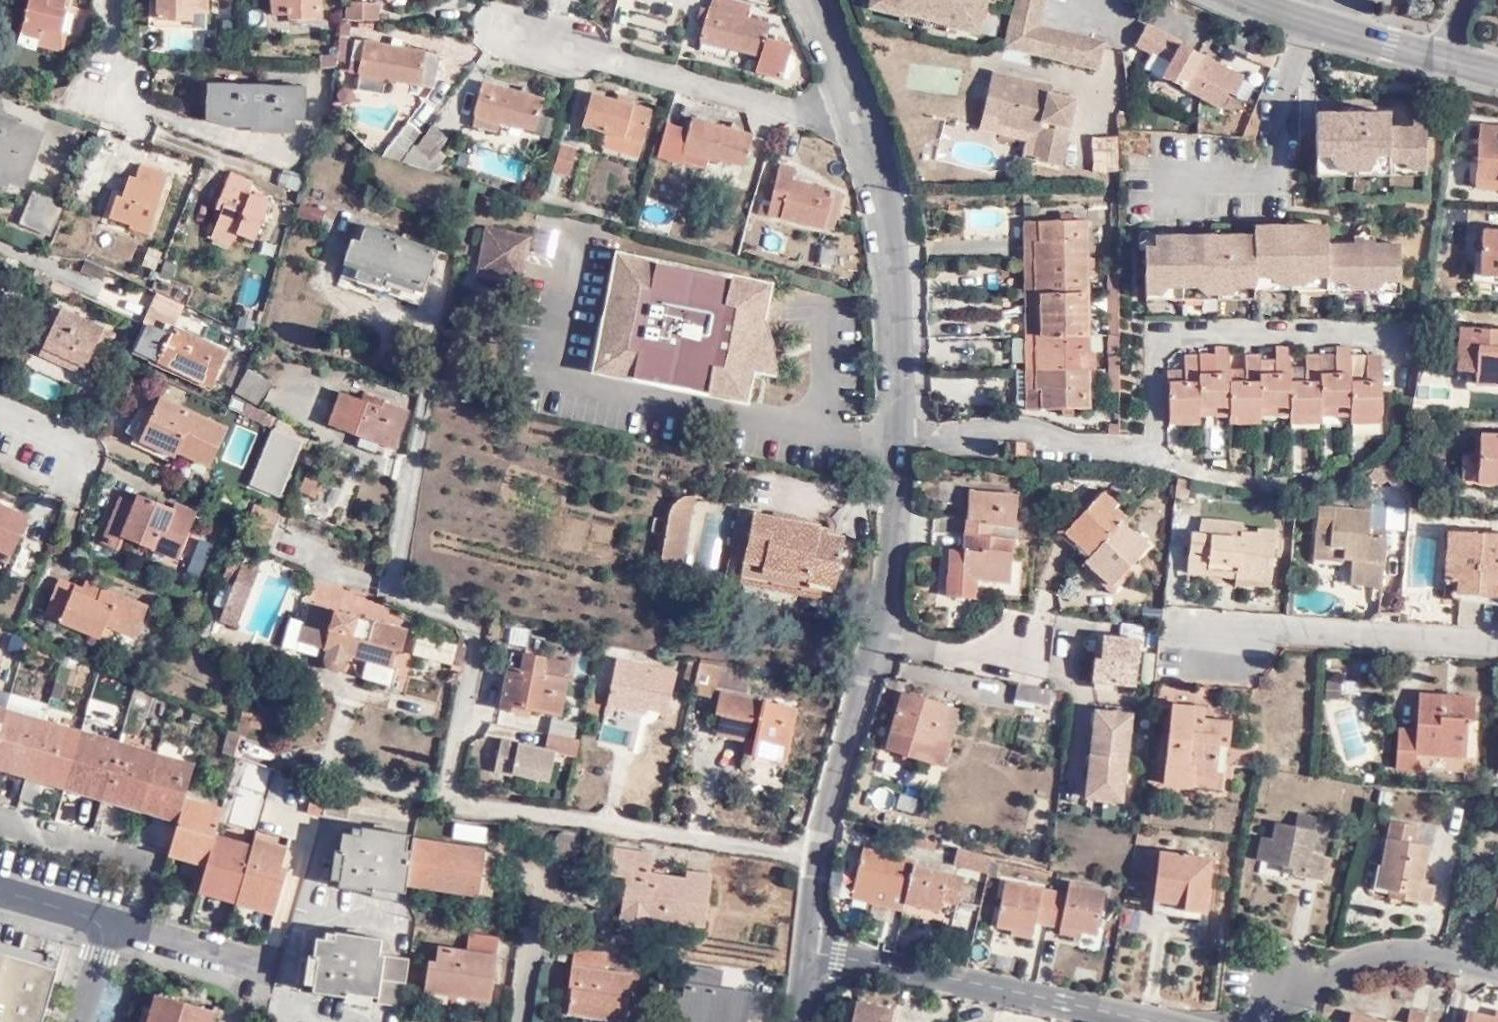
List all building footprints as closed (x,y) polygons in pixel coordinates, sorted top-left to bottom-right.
[(38,39),(41,29),(59,34),(65,9),(62,8),(64,0),(27,0),(19,34),(38,39)] [(156,8),(157,18),(181,19),(181,10),(189,10),(206,11),(207,0),(157,0),(156,8)] [(319,0),(273,0),(273,10),(286,9),(287,14),(320,12),(319,0)] [(376,17),(377,0),(345,0),(345,15),(376,17)] [(707,10),(745,19),(749,7),(726,0),(710,0),(707,10)] [(872,6),(905,15),(907,10),(949,23),(949,26),(981,32),(989,0),(873,0),(872,6)] [(1006,48),(1099,71),(1106,45),(1041,28),(1048,0),(1018,0),(1006,48)] [(157,18),(156,8),(148,8),(149,18),(157,18)] [(745,19),(707,10),(699,8),(694,23),(702,25),(698,38),(722,45),(757,55),(753,70),(781,79),(790,45),(762,37),(766,24),(745,19)] [(189,19),(189,10),(181,10),(181,19),(189,19)] [(157,18),(149,18),(149,27),(188,28),(189,19),(181,19),(157,18)] [(1242,75),(1147,23),(1136,43),(1155,52),(1147,66),(1221,104),(1229,89),(1234,92),(1242,75)] [(41,29),(38,39),(64,45),(66,35),(59,34),(41,29)] [(1234,46),(1246,51),(1253,36),(1241,31),(1234,46)] [(435,53),(397,44),(387,41),(360,35),(352,67),(363,69),(359,84),(383,89),(386,76),(427,86),(435,53)] [(387,41),(397,44),(398,38),(388,35),(387,41)] [(722,45),(698,38),(695,49),(720,56),(722,45)] [(1054,89),(995,73),(989,98),(1006,103),(1001,123),(1044,133),(1036,163),(1060,170),(1076,106),(1051,99),(1054,89)] [(472,110),(474,111),(496,117),(531,128),(540,96),(482,79),(472,110)] [(230,124),(281,125),(280,114),(294,115),(304,115),(303,84),(211,82),(210,114),(230,115),(230,124)] [(578,122),(603,129),(639,140),(648,109),(589,92),(578,122)] [(496,117),(474,111),(470,122),(492,129),(496,117)] [(280,114),(281,125),(281,130),(294,131),(294,115),(280,114)] [(1383,117),(1340,116),(1339,132),(1312,132),(1310,165),(1323,166),(1330,173),(1363,173),(1372,166),(1399,166),(1403,173),(1419,174),(1420,130),(1407,130),(1384,131),(1383,117)] [(1339,132),(1340,116),(1312,116),(1312,132),(1339,132)] [(42,132),(0,117),(0,177),(24,185),(42,132)] [(740,166),(750,135),(690,118),(680,149),(740,166)] [(1491,121),(1472,120),(1470,171),(1497,174),(1497,135),(1491,135),(1491,121)] [(1407,122),(1407,130),(1420,130),(1420,123),(1407,122)] [(427,158),(445,134),(430,123),(411,146),(427,158)] [(397,128),(377,151),(394,156),(409,138),(397,128)] [(639,140),(603,129),(599,144),(635,155),(639,140)] [(1092,166),(1117,166),(1117,137),(1092,137),(1092,166)] [(565,174),(574,148),(558,143),(549,170),(565,174)] [(178,155),(152,144),(142,165),(168,176),(170,173),(176,160),(178,155)] [(829,228),(838,192),(789,179),(791,168),(777,164),(766,204),(756,202),(754,212),(763,215),(765,212),(829,228)] [(168,176),(142,165),(136,178),(131,176),(122,196),(115,193),(105,214),(122,222),(121,224),(142,233),(168,176)] [(1470,171),(1469,183),(1497,185),(1497,174),(1470,171)] [(221,208),(215,223),(237,232),(254,239),(269,202),(247,192),(253,180),(231,172),(216,206),(221,208)] [(552,191),(558,176),(548,173),(543,188),(552,191)] [(44,234),(57,203),(27,192),(14,223),(44,234)] [(298,219),(320,224),(324,210),(301,204),(298,219)] [(237,232),(215,223),(209,239),(231,247),(237,232)] [(522,276),(531,234),(488,226),(480,267),(522,276)] [(1087,227),(1040,226),(1040,248),(1022,248),(1022,265),(1037,265),(1036,299),(1022,298),(1021,339),(1035,340),(1036,372),(1021,372),(1021,391),(1037,391),(1037,409),(1086,409),(1085,372),(1092,373),(1093,355),(1086,355),(1086,283),(1094,283),(1094,266),(1087,266),(1087,227)] [(1040,248),(1040,226),(1022,227),(1022,248),(1040,248)] [(1203,255),(1146,254),(1141,254),(1141,296),(1156,296),(1160,289),(1191,289),(1196,295),(1229,295),(1255,278),(1273,285),(1298,286),(1305,280),(1323,280),(1324,283),(1338,285),(1343,290),(1376,289),(1381,283),(1392,283),(1394,247),(1320,246),(1320,227),(1294,228),(1294,243),(1276,244),(1276,228),(1247,228),(1247,238),(1221,238),(1221,255),(1203,255)] [(1294,243),(1294,228),(1276,228),(1276,244),(1294,243)] [(1475,230),(1474,275),(1497,276),(1497,231),(1475,230)] [(358,285),(383,292),(385,284),(426,296),(438,254),(367,231),(360,251),(354,249),(346,274),(360,279),(358,285)] [(1147,238),(1146,254),(1203,255),(1203,238),(1147,238)] [(1203,238),(1203,255),(1221,255),(1221,238),(1203,238)] [(44,257),(53,258),(59,245),(46,241),(40,255),(44,257)] [(760,322),(769,287),(620,254),(596,368),(744,401),(751,366),(754,368),(767,359),(768,343),(760,322)] [(1037,265),(1022,265),(1022,298),(1036,299),(1037,265)] [(385,284),(383,292),(423,304),(426,296),(385,284)] [(1107,300),(1107,320),(1117,320),(1117,300),(1107,300)] [(97,342),(104,329),(61,308),(39,355),(81,374),(85,368),(97,373),(110,348),(97,342)] [(159,333),(142,324),(131,344),(149,354),(159,333)] [(210,387),(225,354),(169,328),(154,361),(210,387)] [(1453,328),(1451,369),(1469,370),(1468,383),(1497,384),(1497,330),(1453,328)] [(117,335),(104,329),(97,342),(110,348),(117,335)] [(1021,339),(1021,372),(1036,372),(1035,340),(1021,339)] [(1288,404),(1289,355),(1262,355),(1261,368),(1260,409),(1269,409),(1268,405),(1288,404)] [(1318,410),(1320,355),(1289,355),(1288,404),(1288,417),(1288,426),(1298,425),(1298,418),(1317,418),(1318,410)] [(1320,355),(1318,410),(1348,411),(1350,363),(1351,355),(1320,355)] [(1229,407),(1230,366),(1229,356),(1214,356),(1214,365),(1213,370),(1200,370),(1197,413),(1207,413),(1208,406),(1229,407)] [(1192,363),(1181,363),(1181,386),(1171,386),(1169,420),(1197,420),(1197,413),(1200,370),(1191,370),(1192,363)] [(1379,411),(1379,364),(1350,363),(1348,411),(1348,419),(1357,419),(1357,415),(1376,415),(1376,412),(1379,411)] [(1261,368),(1230,366),(1229,407),(1229,412),(1237,412),(1237,410),(1260,409),(1261,368)] [(244,373),(232,395),(258,410),(271,387),(244,373)] [(1022,408),(1037,409),(1037,391),(1021,391),(1022,408)] [(391,451),(404,412),(361,398),(359,404),(339,397),(327,430),(391,451)] [(206,469),(224,432),(157,400),(136,443),(171,461),(175,455),(206,469)] [(1269,409),(1260,409),(1260,418),(1288,417),(1288,404),(1268,405),(1269,409)] [(1197,420),(1198,420),(1229,420),(1229,412),(1229,407),(1208,406),(1207,413),(1197,413),(1197,420)] [(1229,412),(1229,420),(1228,423),(1258,423),(1258,418),(1260,418),(1260,409),(1237,410),(1237,412),(1229,412)] [(1347,425),(1348,419),(1348,411),(1318,410),(1317,418),(1316,425),(1347,425)] [(1376,429),(1376,415),(1357,415),(1357,419),(1348,419),(1347,425),(1347,428),(1376,429)] [(1316,432),(1316,425),(1317,418),(1298,418),(1298,425),(1288,426),(1288,432),(1316,432)] [(1197,420),(1169,420),(1168,430),(1171,431),(1171,433),(1198,433),(1198,420),(1197,420)] [(275,498),(298,443),(267,431),(246,486),(275,498)] [(1479,434),(1479,455),(1455,455),(1453,481),(1497,484),(1497,482),(1497,435),(1479,434)] [(1417,509),(1417,499),(1384,460),(1378,464),(1417,509)] [(315,500),(324,481),(306,473),(297,492),(315,500)] [(1193,482),(1178,479),(1175,501),(1191,501),(1193,482)] [(1021,489),(973,484),(966,544),(962,591),(978,592),(980,574),(1013,577),(1021,489)] [(173,555),(193,509),(172,500),(170,505),(137,491),(133,499),(118,493),(100,538),(115,545),(120,534),(173,555)] [(1106,494),(1070,531),(1097,558),(1093,563),(1116,586),(1157,546),(1145,535),(1141,538),(1127,526),(1132,520),(1106,494)] [(669,514),(691,518),(695,496),(685,496),(676,501),(670,509),(669,514)] [(9,551),(25,512),(0,500),(0,547),(9,551)] [(1360,513),(1360,503),(1345,502),(1339,507),(1339,512),(1360,513)] [(1376,534),(1378,510),(1378,504),(1360,503),(1360,513),(1321,512),(1319,551),(1346,553),(1361,554),(1359,587),(1388,588),(1392,535),(1376,534)] [(1393,510),(1378,510),(1376,534),(1392,535),(1393,510)] [(843,538),(825,534),(817,533),(817,527),(751,513),(739,579),(831,596),(843,538)] [(680,575),(691,518),(669,514),(662,553),(663,562),(668,569),(674,574),(680,575)] [(1202,533),(1192,533),(1190,569),(1242,572),(1242,580),(1273,581),(1278,534),(1262,533),(1261,538),(1245,537),(1246,524),(1203,522),(1202,533)] [(1453,531),(1450,581),(1463,582),(1462,595),(1486,596),(1487,580),(1497,581),(1497,534),(1453,531)] [(949,590),(962,591),(966,544),(954,543),(949,590)] [(4,561),(9,551),(0,547),(0,560),(4,561)] [(251,568),(256,553),(247,549),(219,620),(235,628),(242,612),(240,611),(249,588),(252,587),(258,571),(251,568)] [(1346,553),(1319,551),(1318,563),(1323,564),(1322,566),(1345,567),(1346,553)] [(1381,614),(1381,590),(1351,589),(1351,567),(1346,566),(1345,613),(1381,614)] [(144,602),(99,582),(95,590),(78,582),(56,572),(40,607),(96,633),(101,620),(108,623),(131,634),(144,602)] [(95,590),(99,582),(82,574),(78,582),(95,590)] [(1290,585),(1299,586),(1300,574),(1291,574),(1290,585)] [(1487,580),(1486,596),(1497,597),(1497,581),(1487,580)] [(331,629),(336,611),(309,603),(297,643),(325,651),(324,664),(326,668),(338,671),(344,666),(348,657),(390,668),(395,649),(400,651),(407,631),(344,614),(339,630),(331,629)] [(344,614),(336,611),(331,629),(339,630),(344,614)] [(102,635),(108,623),(101,620),(96,633),(102,635)] [(1139,634),(1105,630),(1103,644),(1096,643),(1092,680),(1134,684),(1139,634)] [(417,635),(411,656),(452,667),(458,646),(417,635)] [(1141,680),(1156,681),(1159,650),(1144,649),(1141,680)] [(557,714),(568,663),(511,652),(499,709),(528,715),(529,709),(557,714)] [(657,679),(659,669),(614,660),(605,704),(645,712),(648,698),(670,702),(674,683),(657,679)] [(693,683),(698,663),(689,661),(685,681),(693,683)] [(746,672),(698,663),(693,683),(691,693),(712,697),(714,687),(752,694),(757,671),(747,669),(746,672)] [(676,672),(659,669),(657,679),(674,683),(676,672)] [(1022,683),(1018,695),(1049,701),(1052,688),(1022,683)] [(902,690),(888,745),(946,759),(961,707),(902,690)] [(718,734),(746,740),(757,742),(755,755),(786,761),(796,708),(722,693),(717,714),(722,715),(718,734)] [(1475,698),(1419,694),(1417,731),(1399,730),(1396,770),(1416,771),(1418,755),(1466,758),(1476,759),(1478,723),(1474,723),(1475,698)] [(648,698),(645,712),(667,717),(670,702),(648,698)] [(1196,723),(1198,705),(1174,702),(1165,780),(1193,784),(1193,774),(1216,776),(1220,747),(1230,748),(1234,718),(1207,717),(1204,716),(1202,724),(1196,723)] [(1209,707),(1198,705),(1196,723),(1202,724),(1204,716),(1207,717),(1209,707)] [(1129,712),(1094,707),(1085,794),(1119,797),(1129,712)] [(3,710),(0,722),(0,761),(12,764),(10,772),(25,776),(40,720),(3,710)] [(63,727),(40,720),(25,776),(40,781),(42,774),(65,779),(74,742),(60,738),(63,727)] [(78,731),(63,727),(60,738),(74,742),(78,731)] [(97,737),(78,731),(74,742),(65,779),(87,785),(85,794),(101,798),(116,748),(96,742),(97,737)] [(575,755),(578,738),(549,733),(545,750),(575,755)] [(117,742),(97,737),(96,742),(116,748),(117,742)] [(757,742),(746,740),(744,752),(755,755),(757,742)] [(501,741),(492,775),(549,789),(558,754),(501,741)] [(153,752),(117,742),(116,748),(101,798),(114,802),(117,793),(140,800),(153,752)] [(192,763),(153,752),(140,800),(163,806),(161,815),(176,819),(182,797),(192,763)] [(0,761),(0,769),(10,772),(12,764),(0,761)] [(42,774),(40,781),(62,787),(65,779),(42,774)] [(65,779),(62,787),(85,794),(87,785),(65,779)] [(330,790),(315,785),(307,812),(322,816),(330,790)] [(330,790),(322,816),(346,822),(352,796),(337,792),(330,790)] [(137,809),(140,800),(117,793),(114,802),(137,809)] [(221,808),(182,797),(176,819),(166,853),(204,865),(213,835),(221,808)] [(163,806),(140,800),(137,809),(161,815),(163,806)] [(1274,839),(1260,837),(1256,861),(1283,865),(1282,870),(1322,878),(1325,854),(1311,851),(1317,815),(1297,811),(1294,824),(1278,821),(1274,839)] [(1413,822),(1391,818),(1379,883),(1387,884),(1385,893),(1429,902),(1433,880),(1419,878),(1426,844),(1411,840),(1413,822)] [(485,840),(487,829),(466,825),(463,836),(485,840)] [(366,891),(366,893),(392,897),(393,893),(399,893),(401,882),(407,853),(402,852),(403,836),(357,827),(356,837),(339,834),(336,851),(329,850),(325,880),(335,881),(335,885),(366,891)] [(251,846),(213,835),(204,865),(198,884),(222,891),(220,898),(235,902),(237,894),(251,846)] [(287,848),(253,838),(251,846),(237,894),(259,900),(277,908),(286,877),(279,875),(281,868),(287,848)] [(496,853),(409,839),(407,853),(401,882),(489,897),(496,853)] [(904,899),(906,900),(944,907),(945,896),(963,900),(968,875),(913,864),(914,856),(864,845),(852,897),(876,903),(879,886),(906,892),(904,899)] [(955,864),(989,872),(994,856),(960,846),(955,864)] [(703,927),(712,876),(686,871),(685,878),(648,872),(650,853),(614,849),(609,875),(625,878),(618,925),(651,930),(653,920),(703,927)] [(1186,899),(1186,904),(1205,906),(1211,855),(1163,851),(1157,896),(1186,899)] [(288,870),(281,868),(279,875),(286,877),(288,870)] [(1040,917),(1062,922),(1087,926),(1099,929),(1108,889),(1070,882),(1068,890),(1010,880),(1001,920),(1015,923),(1039,927),(1040,917)] [(222,891),(198,884),(196,892),(220,898),(222,891)] [(903,910),(906,900),(904,899),(906,892),(879,886),(876,903),(903,910)] [(392,897),(366,893),(365,898),(392,902),(392,897)] [(259,900),(237,894),(235,902),(257,908),(259,900)] [(1185,916),(1186,904),(1186,899),(1157,896),(1155,913),(1185,916)] [(277,908),(259,900),(257,908),(275,913),(277,908)] [(1087,926),(1062,922),(1060,933),(1086,938),(1087,926)] [(1037,940),(1039,927),(1015,923),(1013,936),(1037,940)] [(403,1007),(412,957),(383,951),(386,936),(338,928),(336,938),(318,934),(315,952),(311,950),(305,981),(313,982),(313,988),(344,995),(346,996),(403,1007)] [(490,999),(502,938),(472,933),(468,950),(438,945),(436,962),(429,960),(425,985),(458,990),(460,994),(490,999)] [(55,969),(38,964),(36,971),(1,961),(5,948),(0,947),(0,1021),(39,1021),(55,969)] [(601,968),(604,953),(573,948),(566,984),(570,986),(565,1012),(587,1016),(588,1009),(623,1015),(631,974),(601,968)] [(714,969),(689,966),(684,994),(674,993),(670,1017),(698,1021),(744,1021),(748,992),(712,985),(714,969)] [(149,1021),(209,1021),(212,1010),(158,993),(149,1021)] [(894,1021),(897,1006),(860,997),(855,1021),(895,1021),(894,1021)] [(1382,1020),(1383,1013),(1348,1006),(1345,1021),(1391,1021),(1382,1020)] [(1422,1012),(1405,1008),(1401,1021),(1419,1021),(1422,1012)] [(1463,1012),(1461,1021),(1497,1021),(1497,1017),(1463,1012)]
